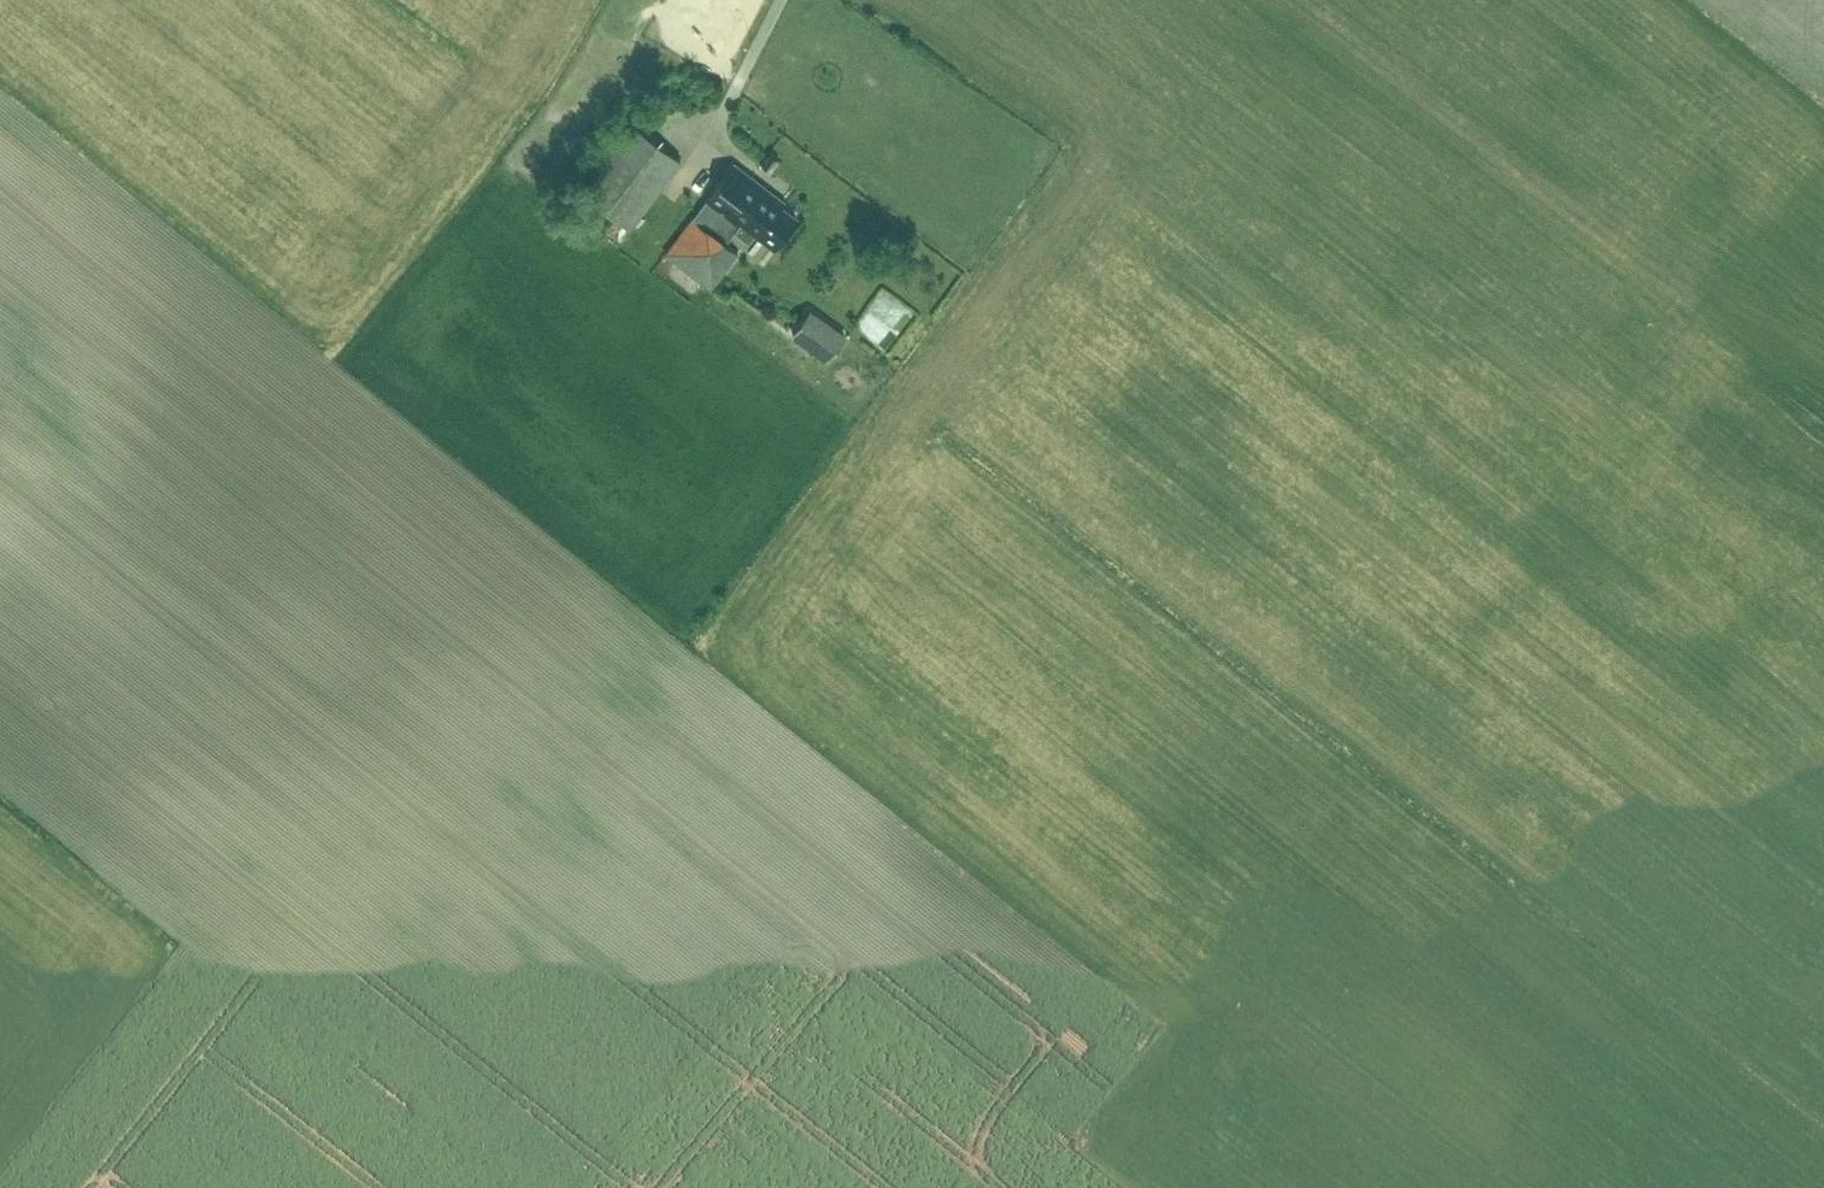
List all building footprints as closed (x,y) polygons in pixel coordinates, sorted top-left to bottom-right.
[(631,122),(580,188),(614,215),(629,226),(680,161),(631,122)] [(772,245),(794,215),(781,205),(783,201),(733,163),(704,200),(705,200),(692,217),(691,217),(664,253),(710,287),(737,251),(724,241),(734,228),(747,238),(753,231),(772,245)] [(835,328),(830,334),(840,341),(844,335),(835,328)]
